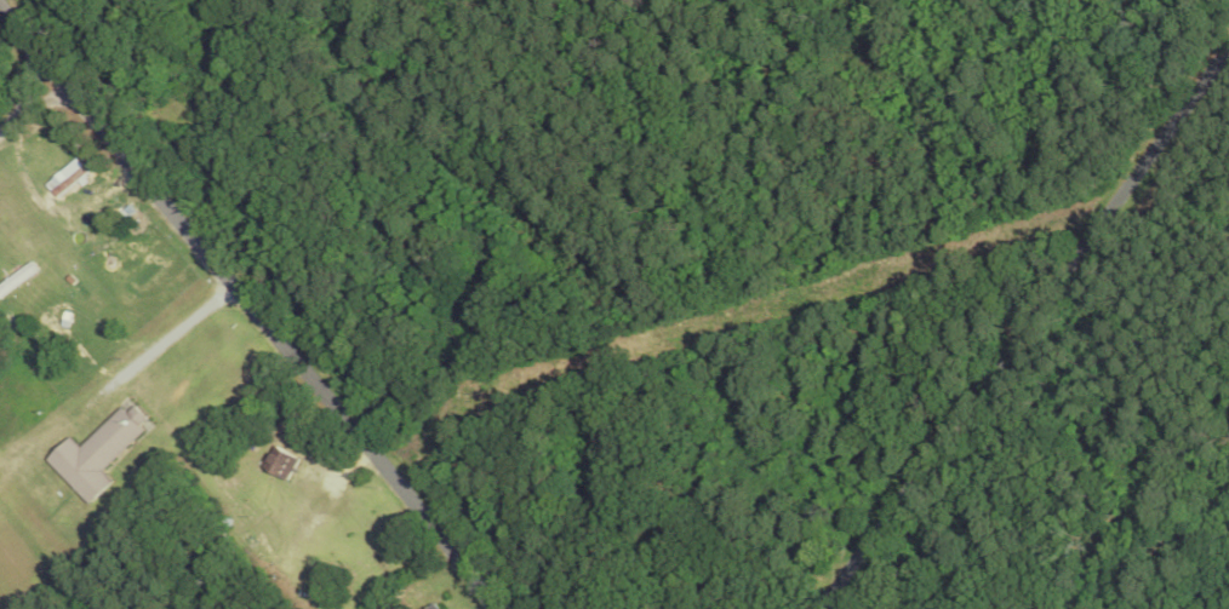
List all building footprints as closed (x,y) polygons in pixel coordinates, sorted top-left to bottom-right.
[(121,218),(132,230),(143,220),(132,208),(121,218)] [(49,462),(91,506),(115,484),(105,473),(154,427),(132,403),(83,450),(73,439),(49,462)] [(265,470),(289,482),(301,459),(277,447),(265,470)]
